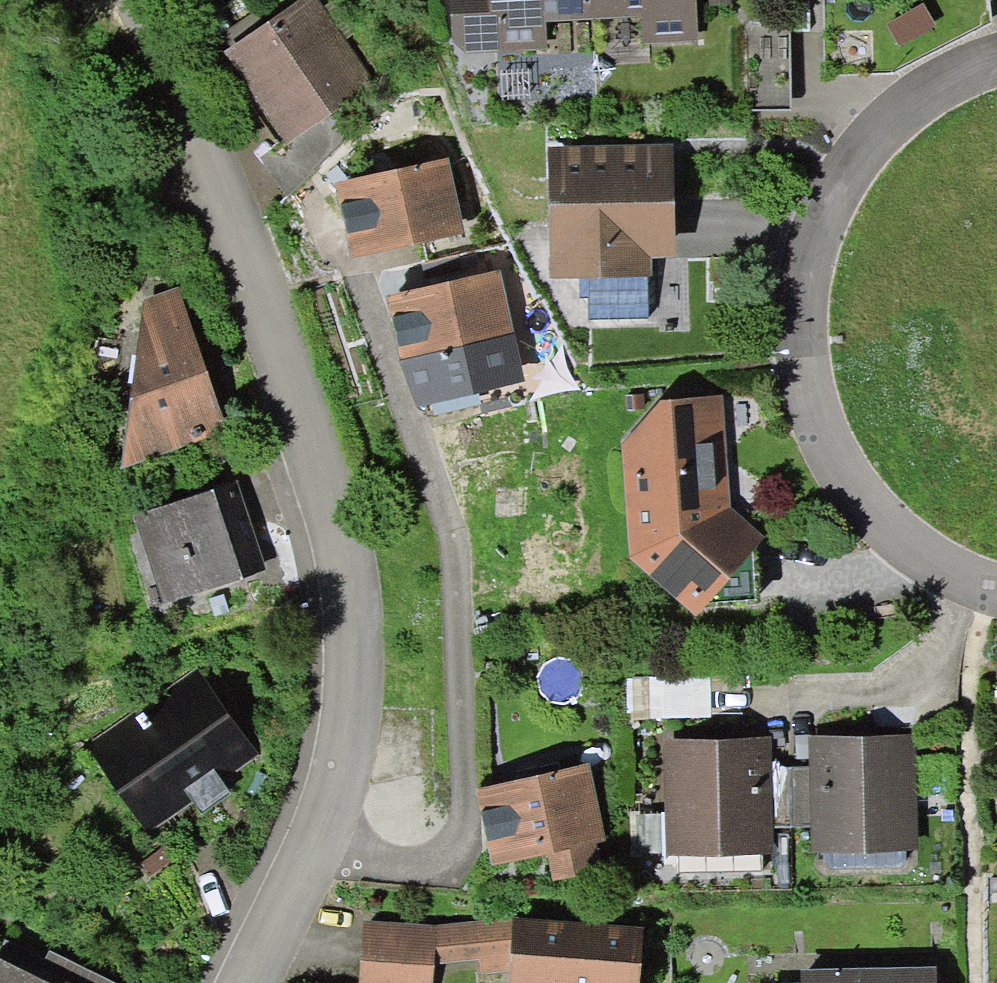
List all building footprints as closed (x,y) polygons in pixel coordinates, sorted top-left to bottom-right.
[(222,54),(286,144),(374,83),(317,0),(299,0),(283,11),(237,44),(222,54)] [(237,44),(283,11),(276,0),(272,0),(228,31),(237,44)] [(591,20),(590,0),(450,0),(451,43),(464,55),(545,50),(544,23),(591,20)] [(591,20),(640,18),(642,45),(699,43),(696,0),(590,0),(591,20)] [(936,26),(923,3),(887,23),(900,46),(936,26)] [(673,145),(548,148),(551,278),(579,277),(648,276),(652,276),(652,257),(676,257),(673,145)] [(464,233),(448,160),(337,184),(353,258),(464,233)] [(500,270),(388,295),(400,360),(419,407),(525,382),(500,270)] [(649,318),(648,276),(579,277),(580,297),(588,297),(589,319),(649,318)] [(230,432),(178,288),(143,299),(121,470),(230,432)] [(662,399),(621,445),(629,557),(696,617),(705,606),(756,602),(754,551),(765,538),(729,505),(722,395),(662,399)] [(214,488),(132,516),(163,605),(244,577),(214,488)] [(259,755),(196,666),(85,744),(148,834),(193,803),(202,815),(232,795),(222,781),(259,755)] [(710,717),(710,676),(649,678),(650,718),(710,717)] [(919,733),(812,735),(813,766),(814,826),(815,852),(922,849),(919,733)] [(770,736),(662,739),(664,810),(665,855),(773,852),(773,827),(771,767),(770,736)] [(590,764),(475,789),(492,865),(548,853),(554,880),(602,870),(596,842),(606,840),(590,764)] [(814,826),(813,766),(771,767),(773,827),(814,826)] [(630,855),(665,855),(664,810),(629,811),(630,855)] [(364,919),(359,982),(433,982),(435,962),(479,958),(482,974),(509,973),(513,918),(437,924),(364,919)] [(513,918),(509,973),(508,982),(640,982),(644,927),(513,918)] [(0,952),(0,982),(116,982),(49,950),(44,960),(6,941),(0,952)] [(801,970),(802,982),(937,982),(937,966),(801,970)]
